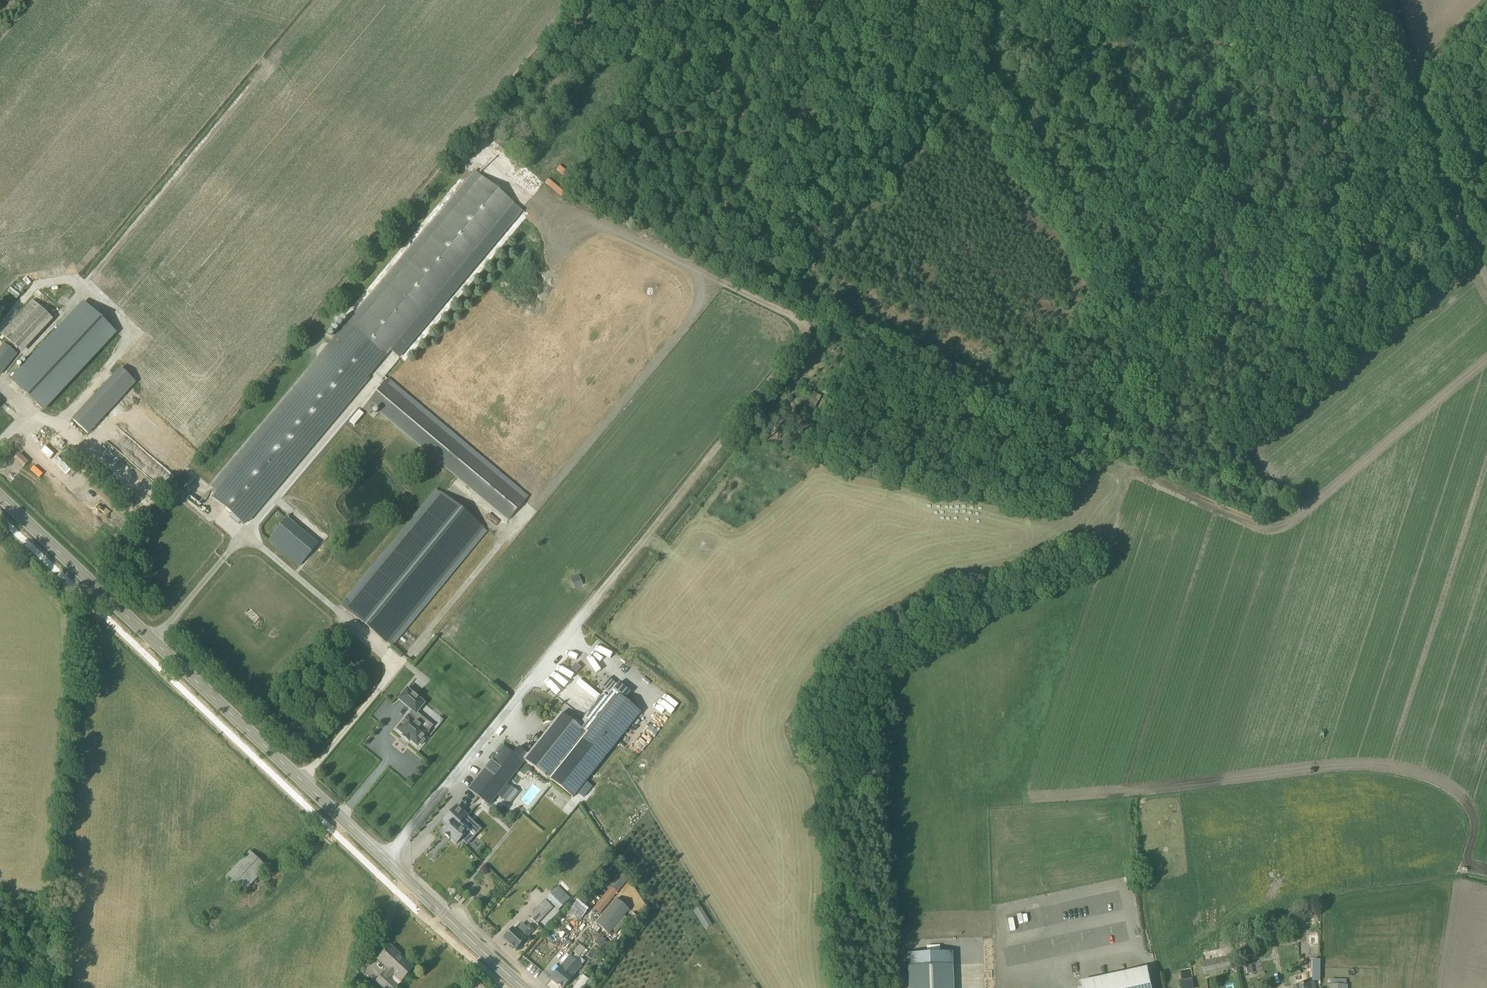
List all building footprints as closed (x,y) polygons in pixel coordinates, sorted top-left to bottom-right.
[(226,508),(245,524),(374,371),(386,355),(514,204),(482,177),(476,184),(469,178),(352,315),(359,321),(354,328),(340,344),(333,338),(209,486),(216,492),(213,496),(226,508)] [(32,300),(1,333),(22,353),(53,319),(32,300)] [(116,332),(85,303),(12,381),(43,410),(116,332)] [(0,348),(0,375),(1,375),(19,354),(5,342),(0,348)] [(525,501),(465,451),(385,383),(364,409),(370,414),(376,407),(449,469),(510,520),(525,501)] [(823,385),(821,391),(827,394),(830,388),(823,385)] [(811,391),(805,404),(815,408),(821,396),(811,391)] [(80,412),(73,420),(89,434),(95,427),(80,412)] [(29,462),(25,458),(20,464),(23,468),(29,462)] [(353,602),(347,597),(341,605),(386,643),(482,526),(443,493),(353,602)] [(288,518),(276,532),(269,540),(300,566),(318,544),(288,518)] [(417,746),(419,744),(421,745),(425,740),(423,739),(429,732),(417,723),(419,718),(417,713),(425,703),(408,689),(399,700),(413,711),(409,716),(408,715),(397,730),(417,746)] [(588,722),(582,730),(561,713),(528,755),(524,760),(525,761),(547,779),(548,778),(573,798),(641,713),(613,690),(607,698),(603,695),(584,718),(588,722)] [(489,805),(525,761),(524,760),(528,755),(519,747),(512,755),(507,751),(508,750),(502,744),(495,753),(499,756),(493,763),(491,761),(469,789),(489,805)] [(512,786),(505,794),(513,800),(519,792),(512,786)] [(461,839),(467,845),(475,837),(460,823),(467,816),(457,807),(443,821),(448,826),(443,831),(446,835),(446,836),(445,836),(449,840),(450,839),(449,839),(450,838),(456,844),(461,839)] [(226,878),(243,893),(267,867),(250,852),(226,878)] [(612,884),(594,909),(599,914),(622,887),(624,888),(630,881),(631,880),(628,878),(619,871),(611,883),(612,884)] [(607,884),(602,880),(597,887),(602,891),(607,884)] [(558,886),(546,899),(558,910),(570,898),(558,886)] [(616,899),(596,924),(608,934),(629,909),(616,899)] [(553,908),(546,900),(529,916),(537,924),(553,908)] [(578,902),(569,912),(578,920),(587,910),(578,902)] [(701,906),(693,910),(704,929),(712,924),(701,906)] [(504,938),(516,950),(526,940),(524,939),(531,932),(523,924),(516,931),(514,928),(504,938)] [(1318,945),(1318,935),(1307,935),(1307,944),(1318,945)] [(595,942),(601,949),(608,944),(602,937),(595,942)] [(579,944),(574,952),(579,956),(585,949),(579,944)] [(378,959),(388,969),(377,982),(384,987),(396,987),(414,968),(390,946),(378,959)] [(606,952),(602,959),(607,963),(612,955),(606,952)] [(908,954),(908,966),(953,965),(952,952),(908,954)] [(1233,955),(1201,962),(1203,975),(1236,968),(1233,955)] [(572,978),(572,977),(581,966),(569,956),(560,968),(550,979),(562,987),(564,987),(572,978)] [(909,987),(953,987),(953,965),(908,966),(909,987)] [(1083,987),(1152,987),(1148,968),(1081,982),(1083,987)] [(574,987),(583,987),(589,980),(583,975),(574,987)] [(1181,981),(1183,987),(1194,987),(1193,979),(1181,981)] [(1348,985),(1346,985),(1347,979),(1331,979),(1331,987),(1348,987),(1348,985)]
